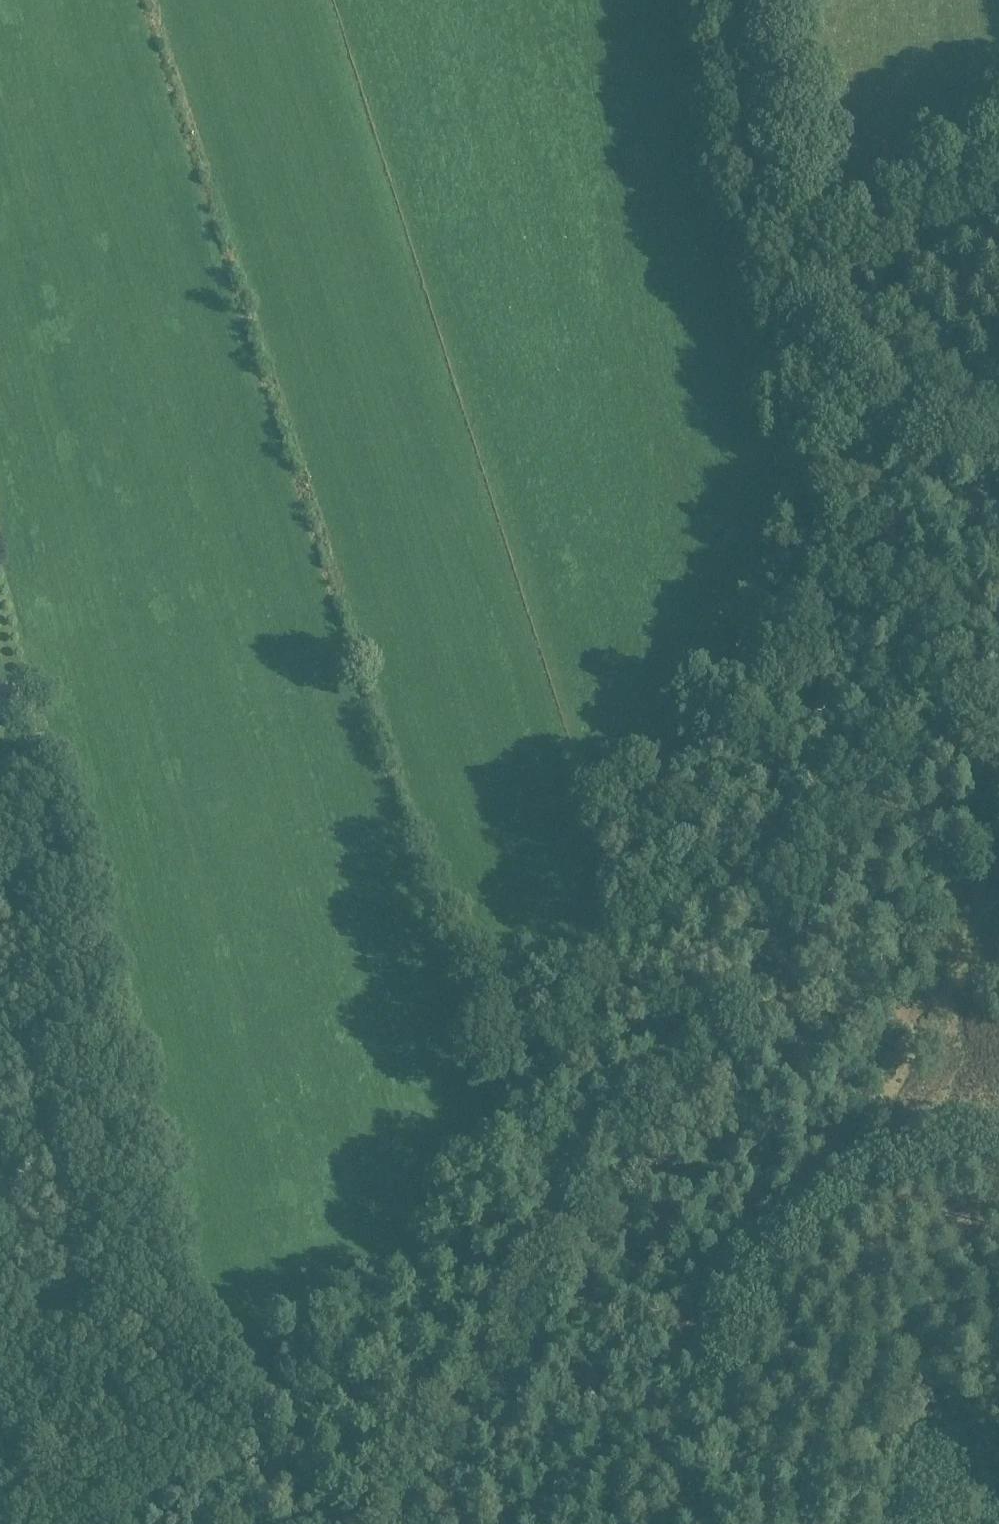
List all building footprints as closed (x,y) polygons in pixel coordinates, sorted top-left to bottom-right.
[(0,688),(0,725),(22,721),(19,707),(26,706),(22,691),(14,692),(12,685),(0,688)]
